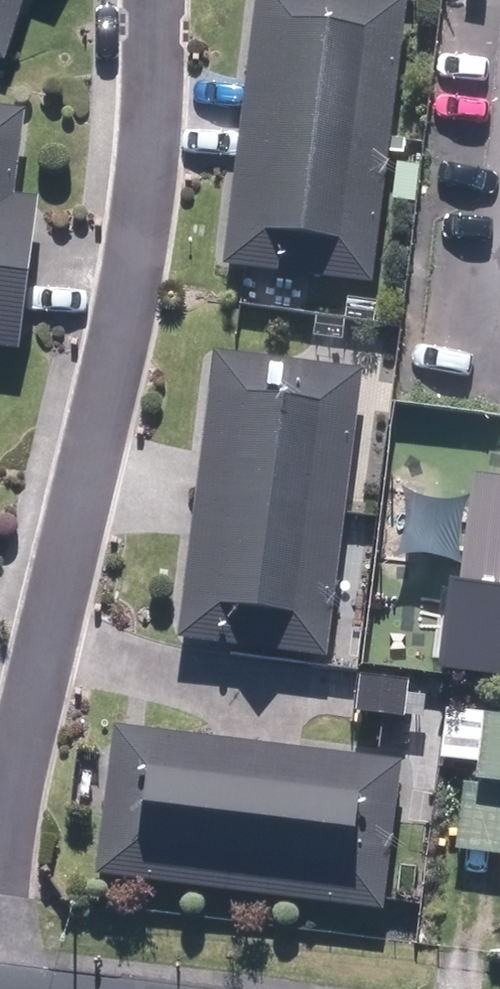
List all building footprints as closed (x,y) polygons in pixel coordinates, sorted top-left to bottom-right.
[(16,45),(30,0),(0,0),(0,40),(16,45)] [(248,129),(233,260),(383,277),(414,0),(263,0),(248,129)] [(24,188),(33,108),(0,104),(0,385),(5,345),(33,348),(41,271),(51,191),(24,188)] [(378,373),(224,353),(206,494),(187,635),(340,655),(378,373)] [(476,465),(462,573),(454,572),(443,656),(499,663),(499,468),(476,465)] [(447,752),(490,755),(486,797),(466,795),(462,842),(499,845),(499,708),(451,704),(447,752)] [(277,741),(122,723),(105,866),(396,900),(412,756),(277,741)]
